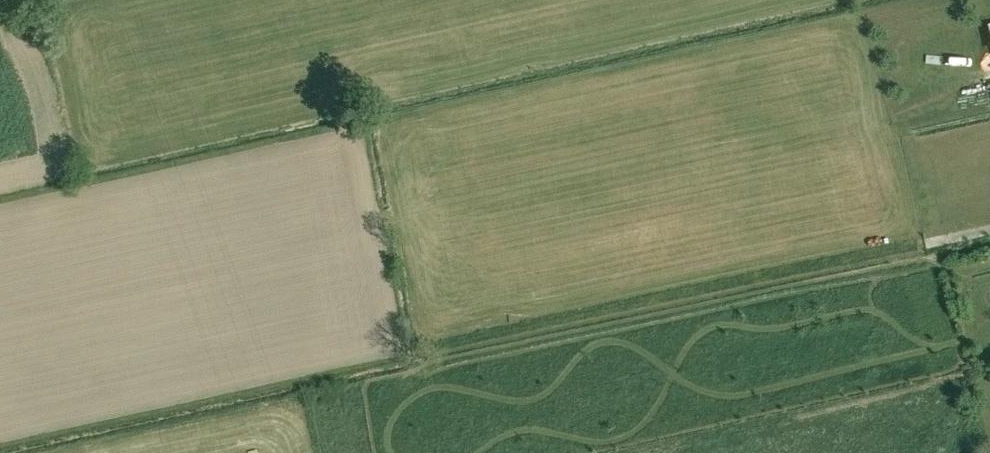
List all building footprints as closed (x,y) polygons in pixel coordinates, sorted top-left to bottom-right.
[(963,195),(963,214),(973,214),(974,195),(963,195)]
